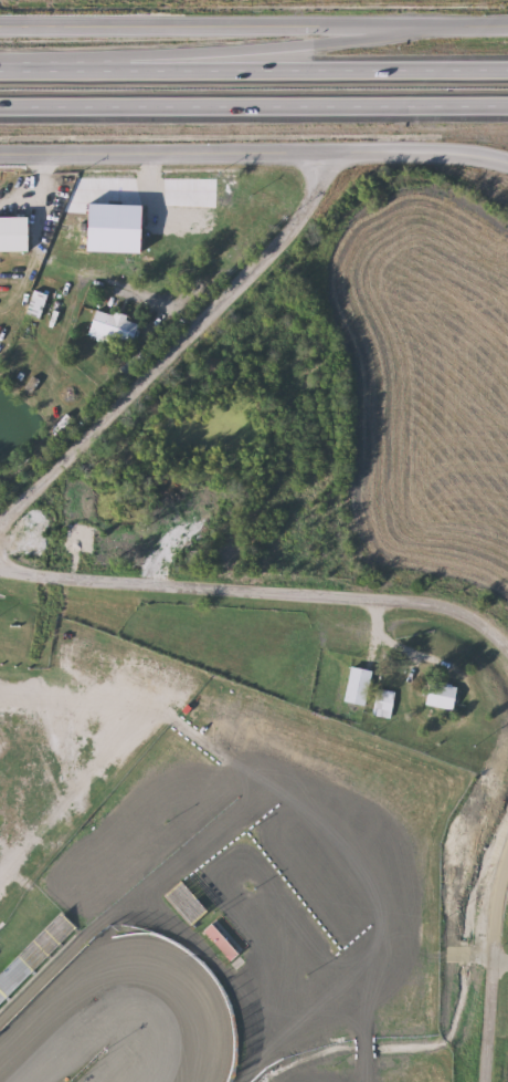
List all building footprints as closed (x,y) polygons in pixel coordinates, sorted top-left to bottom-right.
[(31,251),(0,251),(0,217),(31,217),(31,251)] [(25,313),(33,290),(46,294),(39,318),(25,313)] [(91,334),(95,310),(139,319),(135,342),(91,334)] [(346,701),(353,666),(374,670),(368,706),(346,701)] [(430,706),(432,682),(459,685),(458,708),(430,706)] [(375,716),(378,689),(395,690),(393,718),(375,716)] [(168,896),(183,882),(210,911),(193,925),(168,896)] [(205,932),(214,924),(241,955),(232,963),(205,932)]
